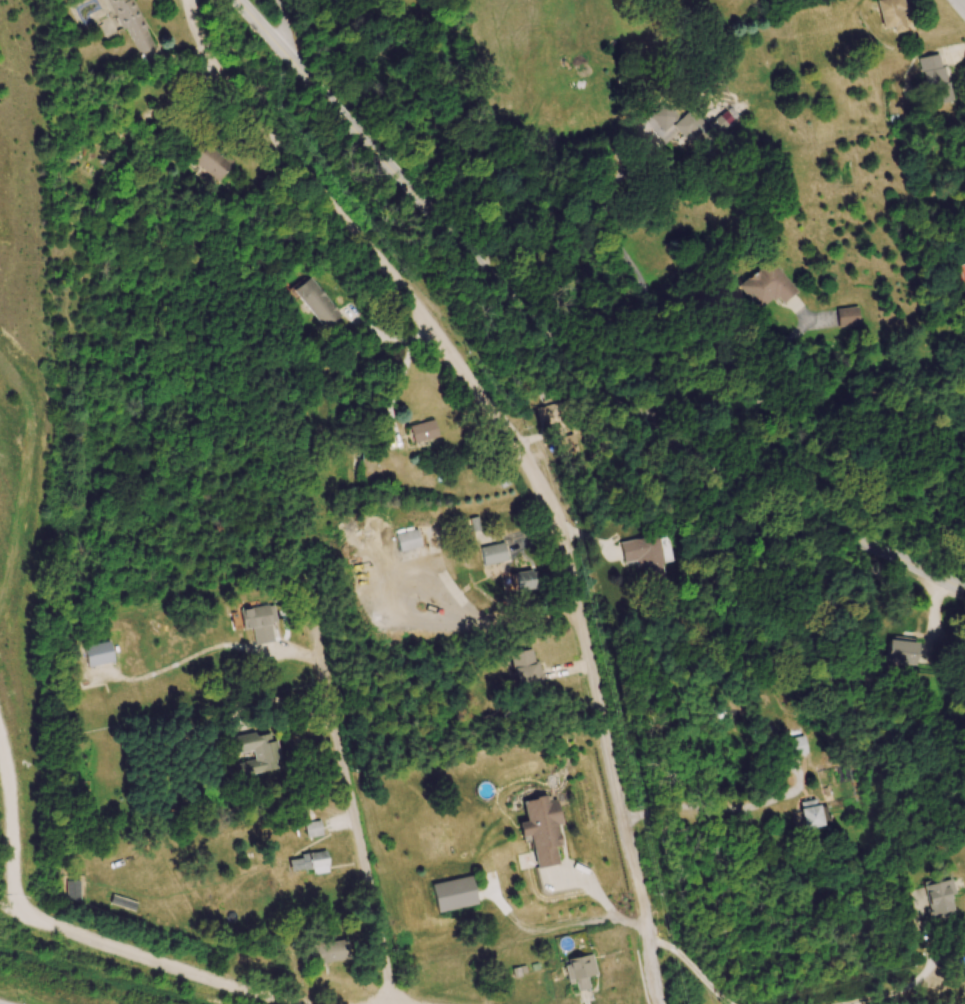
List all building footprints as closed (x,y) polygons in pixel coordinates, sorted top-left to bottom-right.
[(782,303),(797,290),(770,260),(739,287),(760,310),(776,296),(782,303)] [(295,291),(325,329),(342,315),(312,278),(295,291)] [(859,325),(858,307),(836,308),(837,326),(859,325)] [(535,407),(538,423),(548,421),(552,439),(557,438),(560,455),(576,452),(572,434),(559,437),(557,430),(563,429),(558,403),(535,407)] [(413,444),(438,437),(433,419),(408,426),(413,444)] [(399,551),(421,546),(417,529),(395,534),(399,551)] [(619,541),(622,563),(638,560),(643,586),(666,582),(657,534),(619,541)] [(478,548),(483,566),(508,559),(504,541),(478,548)] [(512,572),(514,591),(533,588),(531,570),(512,572)] [(278,641),(274,605),(239,609),(240,629),(252,628),(254,643),(278,641)] [(891,637),(886,666),(913,670),(917,641),(891,637)] [(87,667),(114,661),(109,641),(82,646),(87,667)] [(538,661),(532,662),(531,650),(510,652),(515,686),(541,683),(538,661)] [(228,738),(231,755),(251,751),(253,759),(234,763),(237,777),(282,767),(274,732),(256,736),(255,732),(228,738)] [(785,738),(787,756),(805,754),(804,736),(785,738)] [(535,868),(557,864),(554,846),(561,845),(557,824),(561,824),(557,800),(546,802),(545,796),(522,800),(525,821),(518,823),(520,837),(529,835),(535,868)] [(821,825),(815,799),(797,803),(803,829),(821,825)] [(304,823),(306,837),(322,835),(320,820),(304,823)] [(328,872),(326,852),(292,856),(293,870),(311,868),(312,874),(328,872)] [(438,912),(433,886),(473,877),(479,903),(438,912)] [(948,895),(953,894),(950,878),(922,884),(930,921),(952,917),(948,895)] [(306,945),(309,965),(349,958),(345,938),(306,945)] [(564,959),(567,982),(576,981),(578,990),(589,988),(587,976),(595,974),(592,954),(564,959)]
